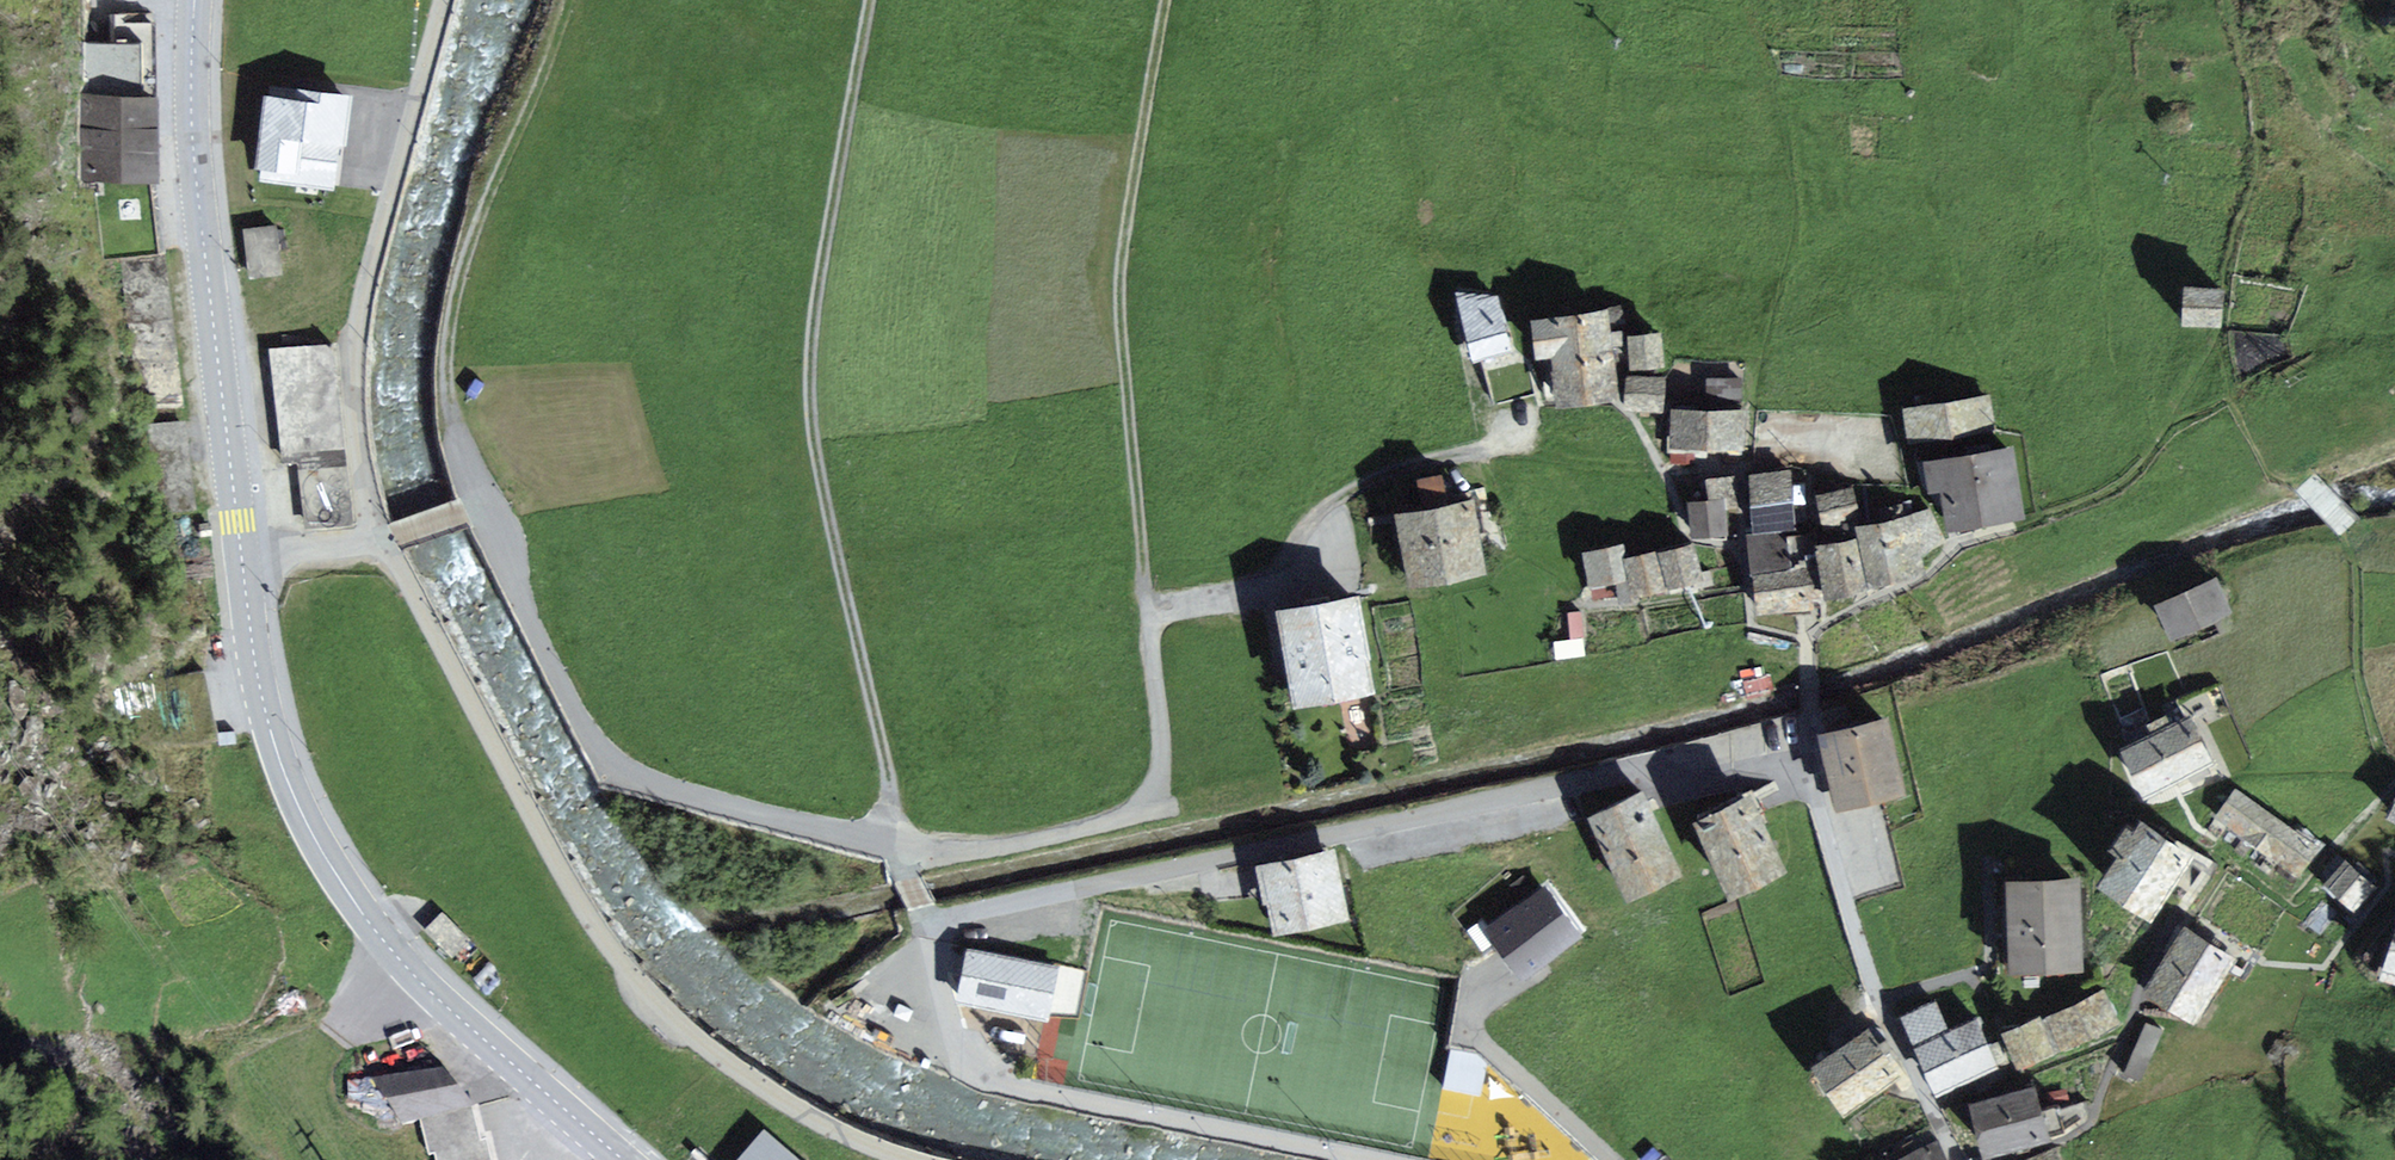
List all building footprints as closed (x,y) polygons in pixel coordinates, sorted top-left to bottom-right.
[(112,34),(148,36),(149,12),(113,11),(112,34)] [(77,103),(78,190),(99,189),(149,189),(148,101),(135,101),(135,49),(85,50),(85,103),(77,103)] [(296,93),(267,89),(255,173),(340,185),(353,88),(298,80),(296,93)] [(121,261),(141,415),(182,412),(149,189),(99,189),(106,263),(121,261)] [(241,236),(246,284),(277,280),(271,232),(241,236)] [(2177,293),(2176,331),(2216,333),(2218,295),(2177,293)] [(1457,303),(1470,367),(1511,357),(1500,305),(1457,303)] [(1609,306),(1528,316),(1532,354),(1548,352),(1555,402),(1620,394),(1609,306)] [(1660,330),(1628,332),(1630,367),(1663,365),(1660,330)] [(297,459),(304,536),(352,531),(327,350),(267,354),(279,461),(297,459)] [(1663,375),(1630,373),(1629,409),(1662,410),(1663,375)] [(1669,397),(1667,452),(1741,454),(1743,381),(1702,380),(1702,398),(1669,397)] [(1989,399),(1898,412),(1904,450),(1994,437),(1989,399)] [(144,430),(153,522),(193,518),(183,426),(144,430)] [(2006,451),(1916,466),(1920,492),(1934,490),(1941,533),(2017,521),(2006,451)] [(1707,497),(1689,499),(1692,533),(1727,531),(1725,505),(1740,504),(1738,474),(1706,477),(1707,497)] [(1788,478),(1752,481),(1755,534),(1791,532),(1788,478)] [(1847,493),(1812,500),(1818,530),(1853,524),(1847,493)] [(1394,518),(1405,592),(1484,580),(1472,506),(1394,518)] [(1927,515),(1850,532),(1852,544),(1860,593),(1920,580),(1918,562),(1943,549),(1927,515)] [(1852,544),(1807,550),(1815,600),(1860,593),(1852,544)] [(1698,588),(1689,548),(1654,556),(1662,595),(1698,588)] [(1618,550),(1577,557),(1585,596),(1626,589),(1621,563),(1618,550)] [(1626,589),(1628,602),(1662,595),(1654,556),(1621,563),(1626,589)] [(1752,581),(1755,619),(1805,615),(1803,577),(1752,581)] [(2210,582),(2148,609),(2164,646),(2226,619),(2210,582)] [(1271,615),(1287,710),(1370,696),(1354,601),(1271,615)] [(2182,718),(2113,748),(2134,798),(2203,768),(2182,718)] [(1820,735),(1837,815),(1908,800),(1891,720),(1820,735)] [(2379,819),(2394,826),(2394,787),(2394,786),(2379,819)] [(2321,850),(2231,792),(2208,827),(2298,885),(2321,850)] [(1576,822),(1616,909),(1675,882),(1635,795),(1576,822)] [(1747,796),(1689,821),(1723,900),(1782,874),(1747,796)] [(2206,873),(2126,823),(2085,887),(2136,919),(2163,877),(2191,895),(2206,873)] [(1322,857),(1243,871),(1256,943),(1335,929),(1322,857)] [(2374,891),(2344,862),(2321,886),(2351,915),(2374,891)] [(2071,881),(1996,882),(1997,974),(2072,973),(2071,881)] [(1548,887),(1487,931),(1521,976),(1581,932),(1548,887)] [(2393,919),(2375,978),(2394,984),(2394,919),(2393,919)] [(423,939),(451,965),(469,947),(442,920),(423,939)] [(2199,1027),(2235,962),(2180,932),(2144,997),(2199,1027)] [(961,954),(950,1007),(1040,1027),(1051,974),(961,954)] [(2099,996),(2042,1019),(2056,1053),(2113,1029),(2099,996)] [(1997,1071),(1976,1019),(1909,1046),(1931,1098),(1997,1071)] [(2047,1054),(2034,1021),(2001,1033),(2013,1066),(2047,1054)] [(2143,1026),(2124,1073),(2140,1080),(2160,1033),(2143,1026)] [(1861,1028),(1799,1068),(1831,1117),(1893,1078),(1861,1028)] [(1454,1042),(1444,1080),(1481,1090),(1491,1052),(1454,1042)] [(370,1083),(397,1134),(421,1127),(475,1113),(439,1077),(370,1083)] [(1432,1148),(1463,1155),(1477,1090),(1446,1083),(1432,1148)] [(2024,1091),(1961,1106),(1974,1157),(2037,1141),(2024,1091)] [(430,1159),(488,1159),(475,1113),(421,1127),(430,1159)] [(1891,1159),(1944,1159),(1934,1140),(1891,1159)] [(2028,1159),(2058,1159),(2055,1151),(2028,1159)]
